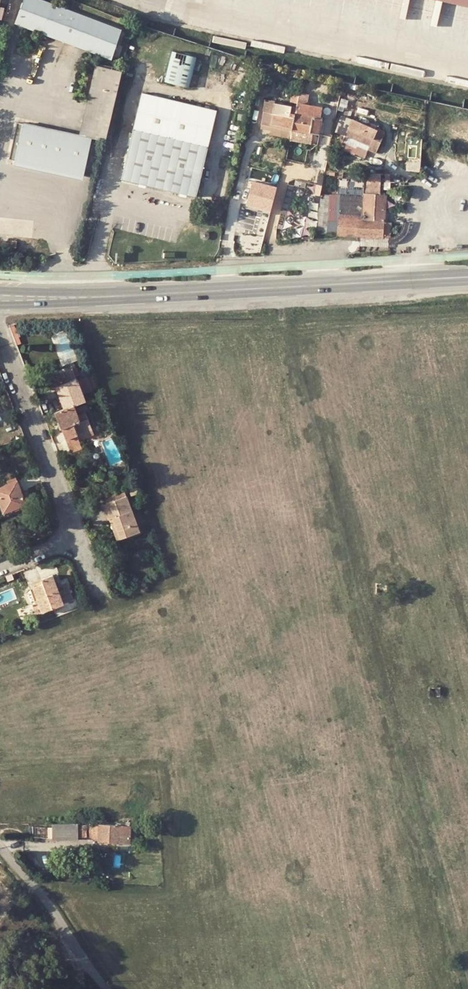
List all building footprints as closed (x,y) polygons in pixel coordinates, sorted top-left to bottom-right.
[(15,27),(87,55),(97,58),(108,63),(120,30),(41,0),(24,0),(15,27)] [(172,51),(165,81),(189,86),(197,57),(172,51)] [(15,158),(82,173),(91,137),(106,140),(122,71),(95,64),(87,99),(78,134),(22,121),(15,158)] [(142,92),(122,179),(196,196),(216,110),(142,92)] [(265,124),(295,129),(297,111),(294,110),(294,104),(268,100),(265,124)] [(297,111),(295,129),(317,133),(321,133),(326,106),(300,101),(297,111)] [(238,108),(228,106),(226,118),(242,121),(243,112),(238,111),(238,108)] [(16,119),(8,157),(15,158),(22,121),(16,119)] [(352,119),(345,135),(370,146),(368,149),(376,153),(383,136),(377,133),(378,130),(352,119)] [(294,138),(295,129),(265,124),(264,128),(274,131),(274,135),(289,137),(294,138)] [(315,146),(317,133),(295,129),(294,138),(294,139),(293,142),(315,146)] [(366,174),(366,184),(381,185),(381,174),(366,173),(366,174)] [(251,206),(278,212),(283,186),(257,180),(251,206)] [(381,185),(366,184),(365,199),(364,218),(338,216),(337,234),(355,235),(383,237),(385,196),(381,196),(381,185)] [(339,198),(338,216),(364,218),(365,199),(339,198)] [(388,220),(385,221),(383,237),(390,239),(392,220),(388,220)] [(65,409),(74,406),(85,402),(82,394),(77,380),(73,369),(45,379),(49,388),(56,386),(65,409)] [(77,380),(82,394),(93,390),(87,376),(77,380)] [(77,413),(74,406),(65,409),(56,412),(70,451),(82,447),(80,440),(78,435),(92,430),(84,411),(77,413)] [(94,435),(92,430),(78,435),(80,440),(94,435)] [(125,462),(113,467),(117,478),(127,475),(125,468),(127,468),(125,462)] [(9,481),(19,477),(17,472),(7,476),(9,481)] [(9,481),(0,484),(0,500),(4,512),(28,503),(19,477),(9,481)] [(106,502),(129,494),(126,487),(104,496),(106,502)] [(129,494),(106,502),(111,516),(115,515),(124,537),(143,531),(129,494)] [(45,611),(77,598),(70,581),(65,583),(67,589),(63,591),(57,573),(46,577),(47,582),(36,586),(41,600),(45,611)] [(376,584),(376,594),(387,595),(387,584),(376,584)] [(39,613),(45,611),(41,600),(35,602),(39,613)] [(430,687),(429,697),(440,698),(440,687),(430,687)] [(50,820),(49,836),(68,837),(69,820),(50,820)] [(78,836),(78,820),(69,820),(68,837),(78,837),(78,836)] [(78,820),(78,836),(88,836),(88,821),(78,820)] [(99,839),(100,823),(92,823),(91,836),(99,839)] [(100,823),(99,839),(100,841),(131,842),(132,824),(100,823)]
